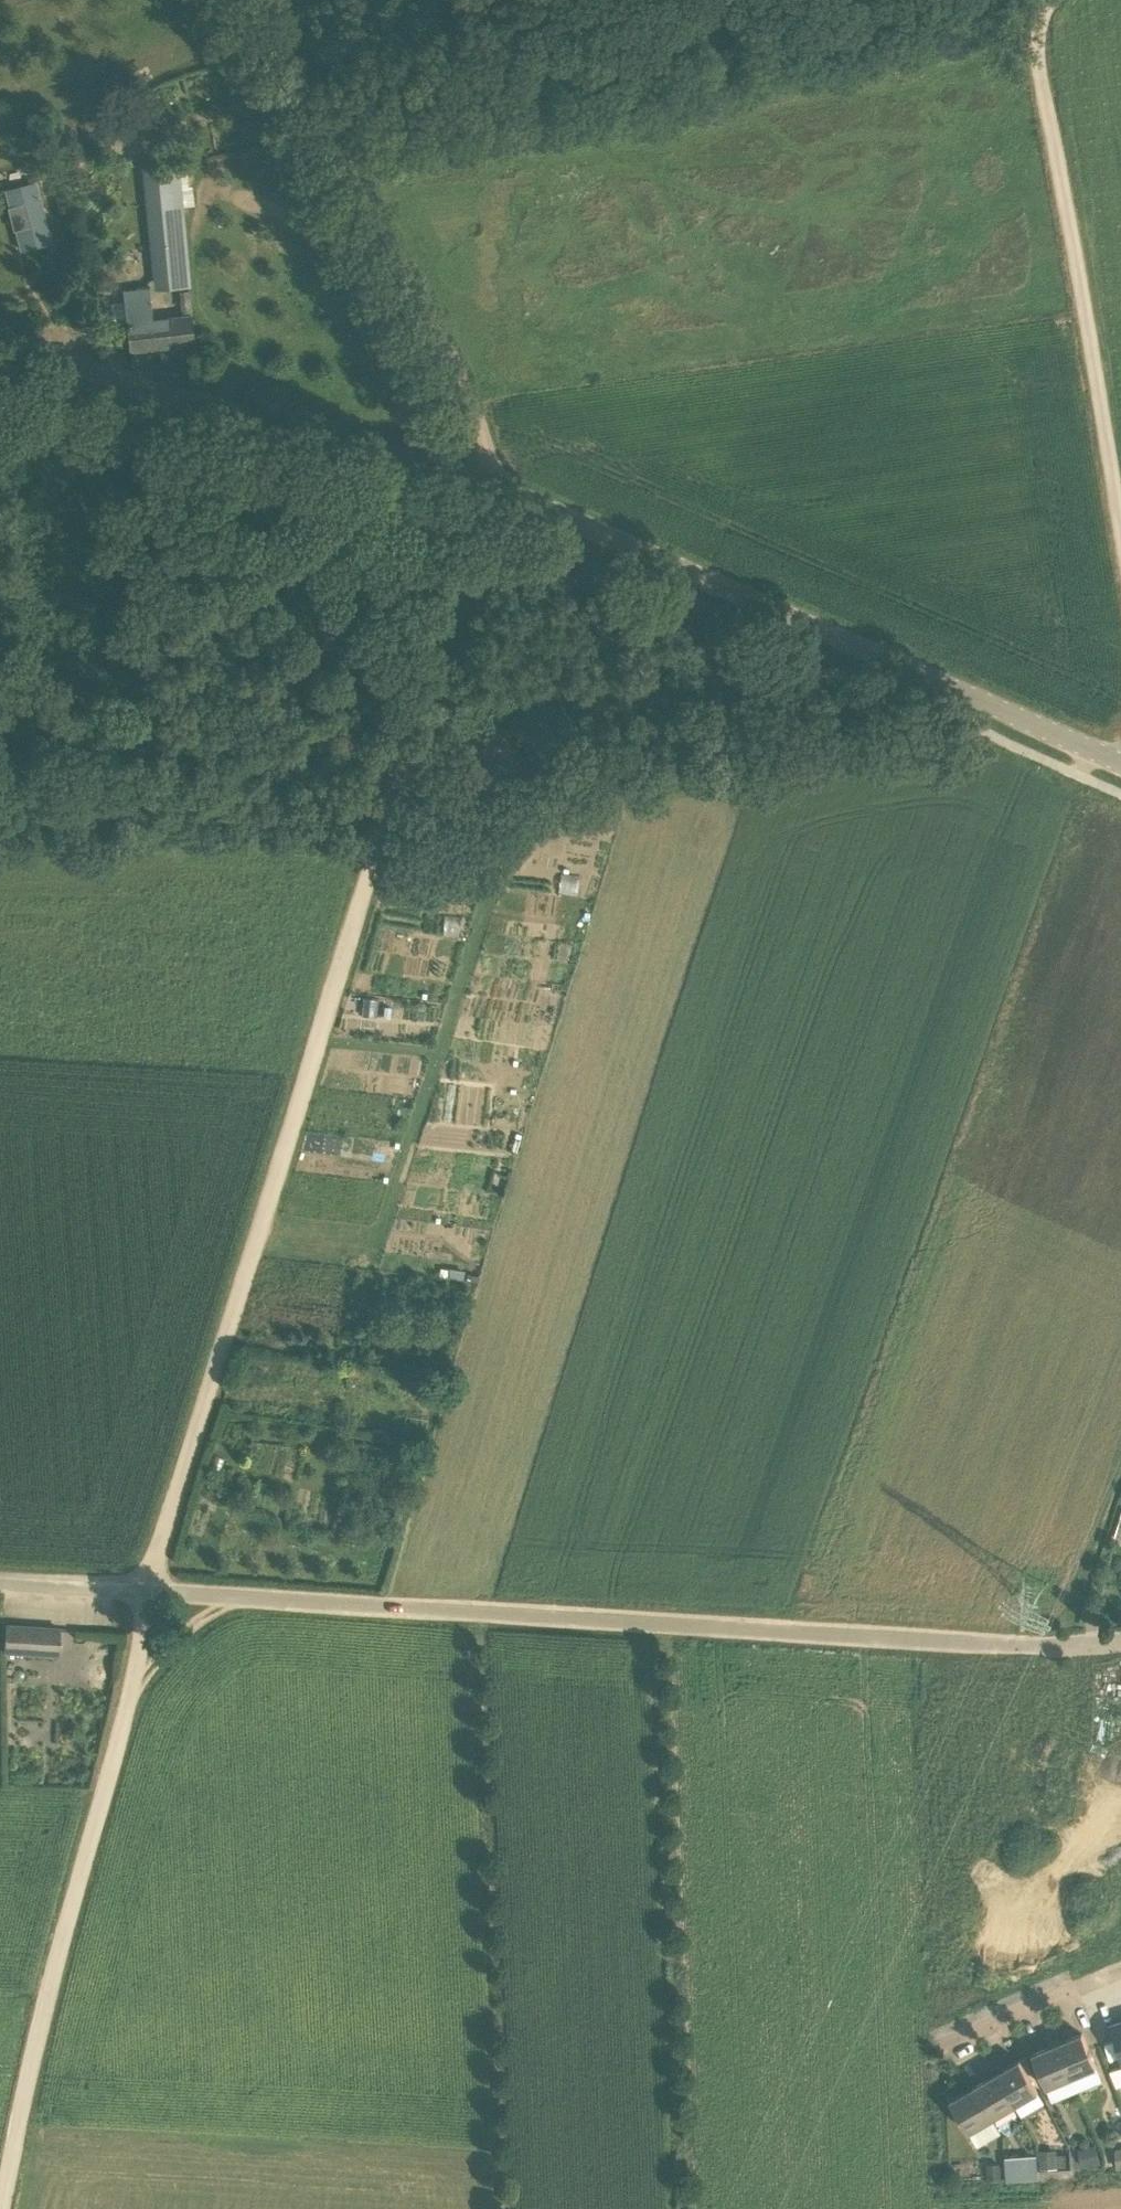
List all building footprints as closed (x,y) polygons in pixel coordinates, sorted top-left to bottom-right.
[(177,164),(149,166),(157,247),(159,247),(163,286),(189,284),(177,164)] [(36,182),(6,190),(10,206),(9,207),(15,230),(16,230),(22,250),(52,242),(36,182)] [(192,315),(154,319),(150,288),(124,291),(130,351),(195,344),(192,315)] [(564,872),(561,888),(577,891),(580,874),(564,872)] [(372,1150),(394,1158),(399,1144),(377,1136),(372,1150)] [(60,1628),(7,1624),(6,1651),(58,1654),(60,1628)] [(1110,2022),(1120,2059),(1120,2018),(1110,2022)] [(1083,2033),(1058,2043),(1072,2077),(1097,2066),(1083,2033)] [(1072,2077),(1058,2043),(1033,2054),(1047,2087),(1072,2077)] [(1021,2059),(998,2073),(1016,2104),(1039,2091),(1021,2059)] [(1016,2104),(998,2073),(974,2087),(993,2118),(1016,2104)] [(974,2087),(951,2100),(970,2132),(993,2118),(974,2087)] [(1078,2149),(1083,2167),(1101,2163),(1096,2144),(1078,2149)] [(1066,2154),(1056,2155),(1057,2168),(1067,2167),(1066,2154)] [(1037,2155),(1006,2157),(1008,2177),(1038,2175),(1037,2155)] [(1056,2155),(1041,2155),(1041,2168),(1057,2168),(1056,2155)] [(988,2164),(988,2178),(1002,2177),(1001,2163),(988,2164)]
